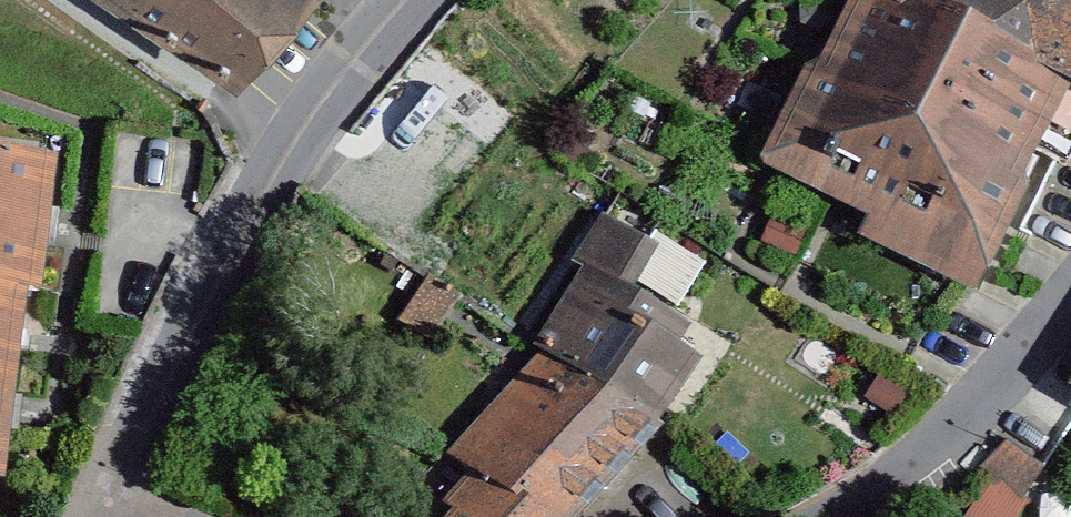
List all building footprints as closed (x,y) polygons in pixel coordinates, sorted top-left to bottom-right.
[(234,65),(294,0),(141,0),(234,65)] [(852,9),(942,54),(970,0),(857,0),(852,9)] [(942,54),(1070,108),(1070,2),(1068,0),(970,0),(942,54)] [(865,258),(983,310),(1070,110),(1070,108),(942,54),(852,9),(816,87),(804,82),(759,183),(875,234),(865,258)] [(0,169),(0,310),(23,312),(41,314),(54,174),(0,169)] [(571,277),(580,282),(666,334),(701,277),(606,219),(571,277)] [(580,282),(545,351),(656,449),(704,381),(684,365),(698,345),(666,334),(580,282)] [(5,503),(23,312),(0,310),(0,502),(5,503)] [(465,482),(469,486),(504,516),(595,516),(656,449),(545,351),(445,464),(465,482)] [(1040,471),(1006,448),(981,483),(1015,506),(1040,471)] [(438,516),(504,516),(469,486),(465,482),(438,516)]
